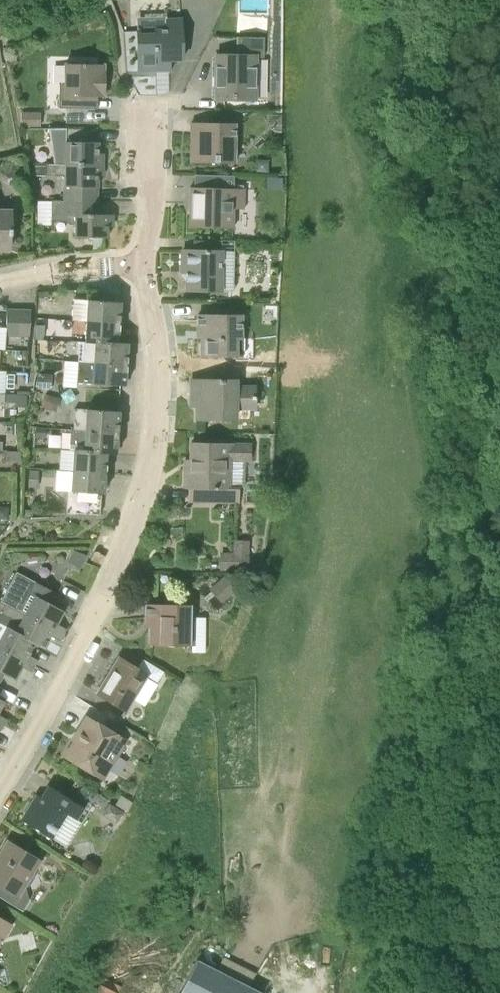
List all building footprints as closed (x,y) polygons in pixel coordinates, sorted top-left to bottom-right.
[(182,60),(181,40),(180,18),(165,18),(165,28),(137,29),(138,71),(158,71),(158,67),(169,67),(169,60),(182,60)] [(258,100),(259,59),(264,59),(264,37),(235,36),(235,55),(216,55),(215,99),(258,100)] [(91,96),(103,97),(104,64),(65,64),(64,95),(59,94),(59,108),(91,108),(91,96)] [(21,127),(41,128),(42,110),(21,110),(21,127)] [(236,123),(211,123),(191,123),(191,163),(235,163),(236,123)] [(87,128),(66,128),(49,128),(49,137),(66,137),(65,163),(103,164),(103,154),(98,154),(98,142),(87,142),(87,128)] [(255,158),(254,172),(268,173),(268,159),(255,158)] [(65,163),(65,164),(47,163),(47,165),(47,175),(65,175),(65,199),(97,200),(98,175),(102,175),(103,164),(65,163)] [(47,165),(35,165),(35,175),(47,175),(47,165)] [(244,189),(210,188),(190,187),(189,227),(234,228),(235,210),(244,210),(244,189)] [(97,214),(97,200),(65,199),(65,200),(52,200),(52,220),(65,220),(69,224),(75,224),(75,237),(108,237),(108,226),(113,226),(113,214),(97,214)] [(9,250),(9,235),(11,235),(11,210),(0,210),(0,250),(9,250)] [(223,251),(203,251),(183,250),(182,273),(185,273),(184,290),(222,291),(223,251)] [(119,323),(120,302),(88,300),(87,321),(119,323)] [(17,336),(19,310),(7,310),(5,335),(17,336)] [(29,336),(30,310),(19,310),(17,336),(29,336)] [(243,316),(218,316),(198,316),(197,329),(201,329),(201,355),(242,356),(243,316)] [(118,342),(119,323),(87,321),(85,341),(117,343),(118,342)] [(34,324),(34,335),(44,335),(44,324),(34,324)] [(118,342),(117,343),(85,341),(79,341),(77,360),(126,364),(127,343),(118,342)] [(125,386),(126,364),(77,360),(76,382),(125,386)] [(36,389),(50,390),(52,374),(38,372),(36,389)] [(238,380),(211,380),(191,380),(191,407),(197,407),(197,419),(217,419),(238,419),(238,410),(256,410),(256,406),(256,389),(256,385),(238,385),(238,380)] [(256,389),(256,406),(266,405),(266,389),(256,389)] [(42,407),(56,411),(60,397),(45,393),(42,407)] [(118,432),(119,411),(75,408),(73,429),(118,432)] [(46,427),(36,427),(33,431),(35,436),(45,437),(48,432),(46,427)] [(118,432),(73,429),(70,429),(69,448),(75,449),(84,449),(106,451),(116,452),(118,432)] [(251,444),(211,444),(191,443),(190,460),(185,460),(185,487),(189,487),(189,502),(239,503),(240,489),(230,488),(231,461),(251,462),(251,444)] [(105,471),(106,453),(106,451),(84,449),(75,449),(73,470),(105,471)] [(6,450),(5,462),(20,463),(20,451),(6,450)] [(105,471),(73,470),(61,469),(60,491),(68,491),(66,514),(74,514),(76,513),(99,515),(101,493),(104,494),(105,471)] [(28,470),(28,487),(38,487),(38,470),(28,470)] [(0,506),(0,518),(9,518),(9,506),(0,506)] [(85,555),(73,549),(67,562),(80,567),(85,555)] [(220,552),(220,570),(249,570),(249,552),(220,552)] [(1,601),(26,614),(63,634),(66,628),(56,623),(64,610),(52,604),(58,594),(34,580),(18,572),(1,601)] [(236,588),(225,574),(209,588),(220,602),(236,588)] [(26,615),(6,604),(0,615),(0,622),(9,626),(17,631),(16,632),(36,641),(34,643),(43,648),(50,635),(59,640),(63,634),(26,614),(26,615)] [(193,604),(165,604),(145,604),(145,618),(149,618),(149,645),(192,645),(193,604)] [(0,622),(0,646),(35,665),(38,659),(28,655),(34,643),(36,641),(16,632),(17,631),(9,626),(0,622)] [(35,665),(0,646),(0,680),(4,673),(15,679),(22,667),(31,671),(35,665)] [(149,675),(136,667),(118,657),(97,693),(127,711),(149,675)] [(127,741),(104,728),(87,717),(79,730),(81,731),(66,756),(83,767),(104,780),(127,741)] [(85,808),(65,796),(48,785),(41,797),(36,794),(21,819),(38,830),(52,839),(68,814),(78,820),(85,808)] [(120,794),(114,803),(125,810),(131,801),(120,794)] [(108,802),(101,814),(115,823),(122,811),(108,802)] [(24,886),(29,885),(34,877),(33,872),(40,860),(8,841),(0,853),(0,857),(1,857),(0,859),(0,897),(14,906),(22,911),(29,900),(24,886)] [(12,926),(0,919),(0,945),(12,926)] [(262,992),(197,960),(180,992),(262,992)] [(101,987),(95,984),(91,992),(113,992),(101,987)]
